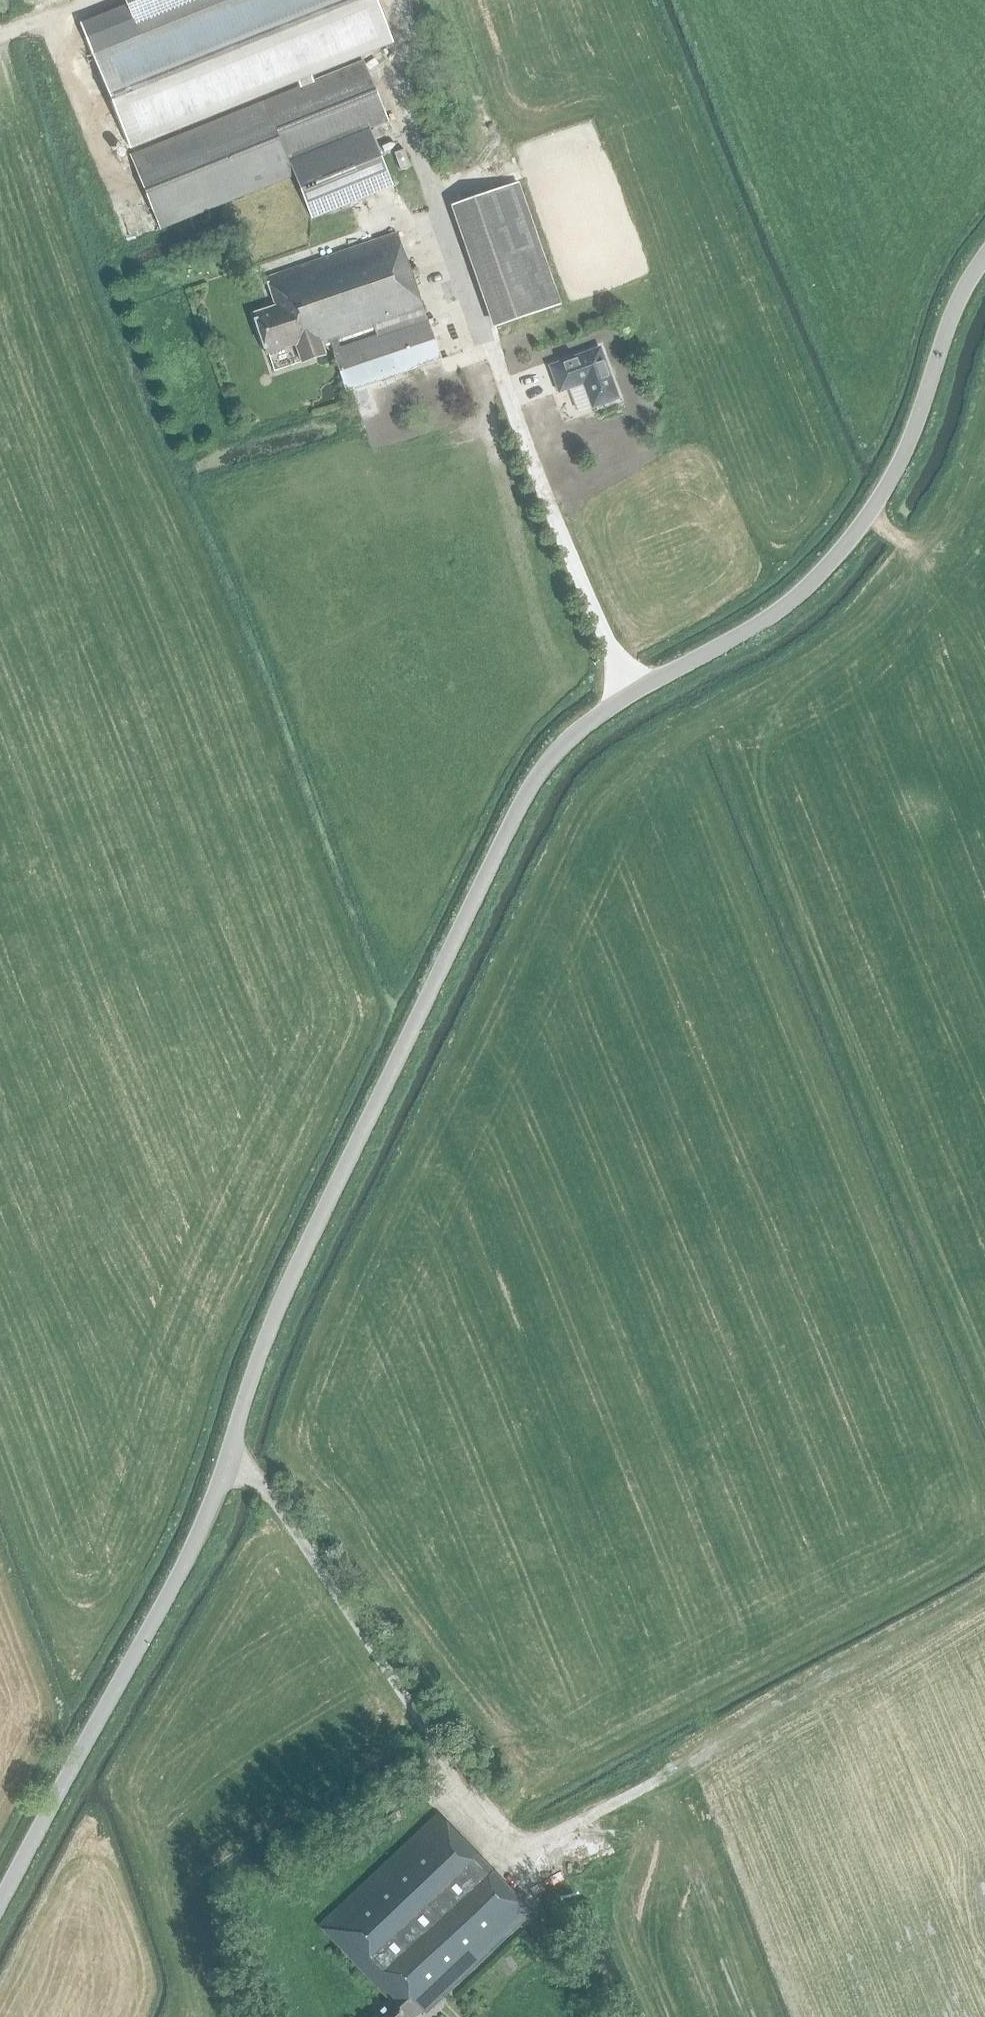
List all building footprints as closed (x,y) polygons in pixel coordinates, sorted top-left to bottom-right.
[(139,38),(91,58),(128,149),(296,80),(300,89),(130,158),(160,231),(292,177),(309,219),(392,186),(369,130),(386,123),(361,63),(313,82),(310,75),(389,43),(372,0),(232,0),(139,38)] [(139,38),(232,0),(123,0),(139,38)] [(409,168),(403,151),(394,155),(400,172),(409,168)] [(560,303),(518,181),(451,204),(493,326),(560,303)] [(443,359),(396,232),(266,280),(276,308),(253,316),(267,355),(295,345),(302,365),(327,356),(324,347),(375,329),(378,337),(334,353),(349,394),(443,359)] [(618,396),(601,348),(552,366),(561,390),(585,381),(594,405),(618,396)] [(438,1812),(319,1925),(391,2000),(373,2016),(416,2016),(423,2010),(426,2013),(533,1912),(438,1812)]
